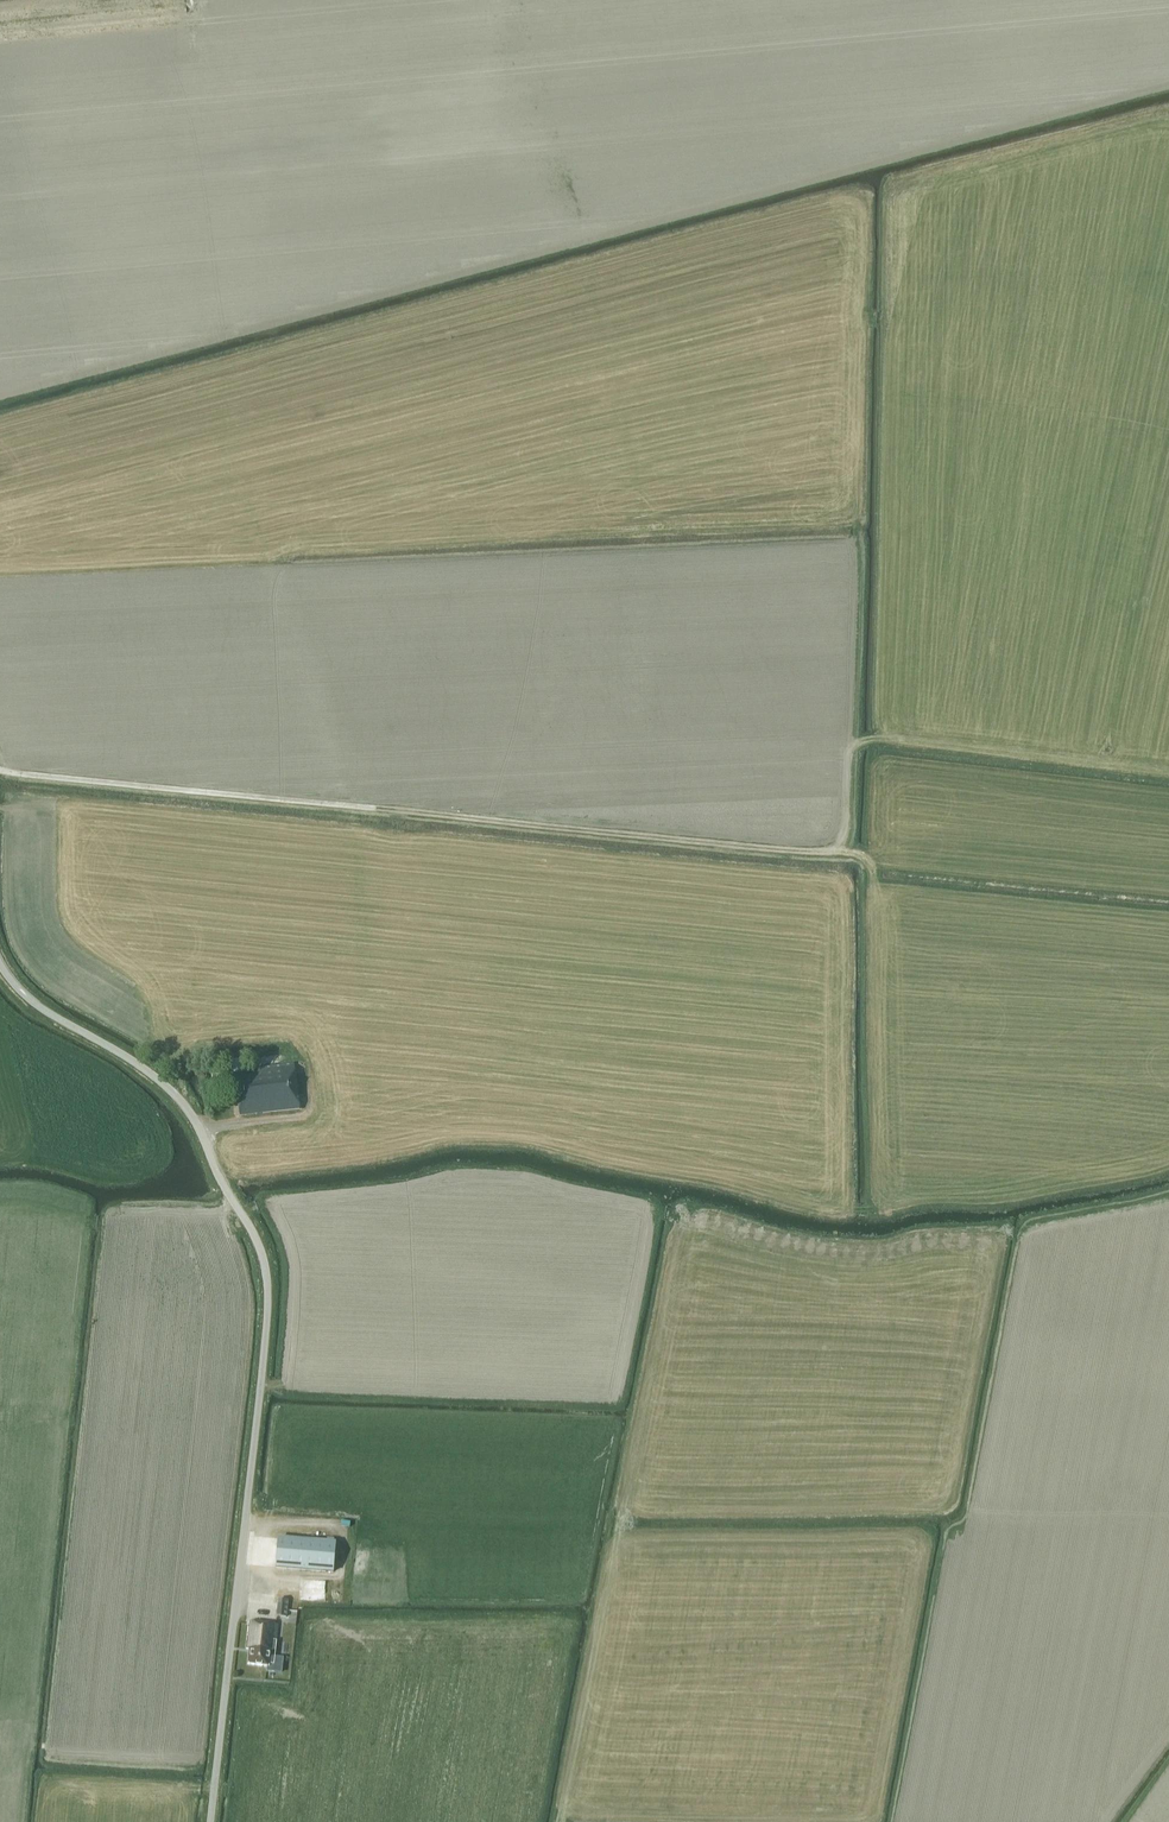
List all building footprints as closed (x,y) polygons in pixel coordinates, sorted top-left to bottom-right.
[(237,1089),(240,1116),(300,1109),(295,1065),(242,1071),(241,1066),(234,1067),(235,1075),(213,1077),(214,1091),(237,1089)] [(336,1543),(278,1538),(276,1567),(333,1572),(336,1543)] [(286,1617),(288,1605),(277,1604),(276,1616),(286,1617)] [(247,1649),(250,1649),(249,1665),(271,1667),(271,1664),(281,1665),(282,1659),(274,1658),(278,1626),(250,1623),(247,1649)]
